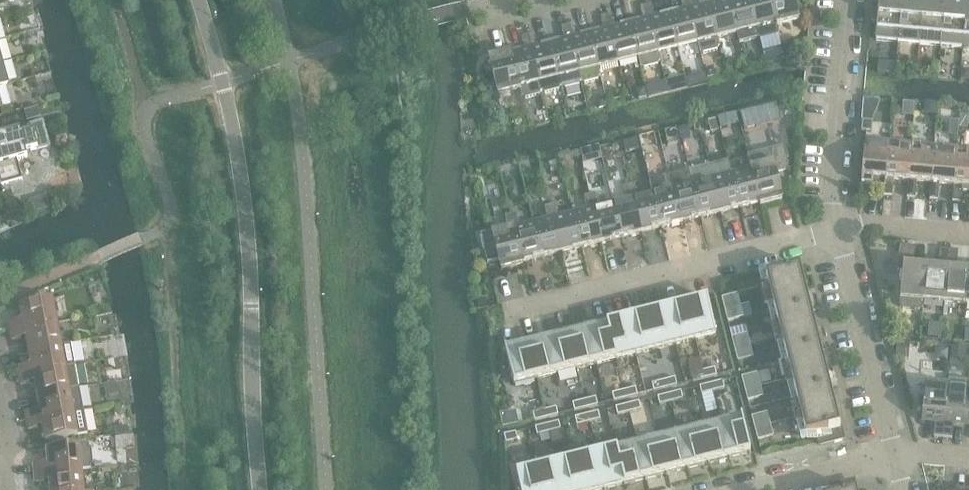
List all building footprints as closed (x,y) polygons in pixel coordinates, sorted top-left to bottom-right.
[(709,3),(717,38),(737,33),(729,0),(721,0),(709,3)] [(737,33),(757,28),(750,0),(729,0),(737,33)] [(757,28),(760,40),(779,35),(777,26),(771,0),(750,0),(757,28)] [(777,26),(781,25),(799,20),(794,0),(771,0),(777,26)] [(898,43),(902,0),(879,0),(879,5),(873,5),(871,22),(877,23),(876,41),(898,43)] [(898,43),(920,45),(924,0),(902,0),(898,43)] [(920,45),(941,46),(945,0),(924,0),(920,45)] [(941,46),(963,48),(967,0),(962,0),(945,0),(941,46)] [(683,9),(669,13),(678,48),(698,43),(689,8),(694,7),(693,1),(682,3),(683,9)] [(709,3),(694,7),(689,8),(698,43),(700,51),(703,54),(717,50),(719,46),(717,38),(709,3)] [(641,7),(642,13),(653,10),(652,4),(641,7)] [(653,10),(642,13),(644,19),(629,23),(638,58),(640,66),(644,68),(658,65),(660,61),(658,53),(649,18),(655,17),(653,10)] [(649,18),(658,53),(678,48),(669,13),(655,17),(649,18)] [(601,17),(603,23),(614,20),(612,14),(601,17)] [(615,27),(614,20),(603,23),(604,29),(590,33),(599,67),(618,63),(610,28),(615,27)] [(610,28),(618,63),(638,58),(629,23),(615,27),(610,28)] [(562,27),(563,33),(574,30),(573,24),(562,27)] [(565,39),(550,43),(561,86),(565,88),(578,85),(581,81),(570,38),(576,36),(574,30),(563,33),(565,39)] [(599,67),(590,33),(576,36),(570,38),(581,81),(585,83),(598,80),(600,77),(601,77),(599,67)] [(522,37),(524,43),(535,40),(533,34),(522,37)] [(535,40),(524,43),(525,49),(511,53),(519,88),(520,87),(521,90),(520,90),(522,96),(525,98),(539,95),(541,91),(531,48),(536,46),(535,40)] [(550,43),(536,46),(531,48),(541,91),(545,93),(559,90),(561,86),(550,43)] [(519,88),(511,53),(489,58),(490,63),(484,64),(487,75),(493,74),(498,95),(517,91),(520,90),(521,90),(520,87),(519,88)] [(881,60),(880,70),(897,72),(898,62),(881,60)] [(9,85),(3,64),(0,65),(0,87),(9,85)] [(39,109),(25,113),(28,122),(42,118),(39,109)] [(861,132),(872,133),(873,122),(863,121),(861,132)] [(2,186),(23,180),(17,160),(28,157),(27,152),(38,149),(32,126),(0,135),(0,180),(2,186)] [(670,157),(686,153),(679,128),(629,140),(631,150),(666,141),(670,157)] [(885,186),(889,142),(865,140),(861,184),(885,186)] [(889,142),(885,186),(884,196),(892,196),(894,180),(908,181),(911,144),(889,142)] [(911,144),(908,181),(907,198),(915,198),(917,182),(931,183),(934,146),(911,144)] [(760,203),(760,206),(763,205),(782,200),(776,173),(789,170),(783,145),(773,148),(773,149),(747,156),(751,168),(760,203)] [(954,185),(957,148),(934,146),(931,183),(929,200),(938,200),(939,184),(954,185)] [(957,148),(954,185),(964,186),(963,190),(968,190),(968,149),(957,148)] [(712,178),(721,213),(740,208),(732,173),(731,173),(728,159),(727,160),(727,161),(709,166),(712,178)] [(692,183),(701,218),(721,213),(712,178),(709,166),(709,164),(708,165),(708,166),(690,170),(690,169),(688,169),(692,183)] [(751,168),(732,173),(740,208),(760,203),(751,168)] [(649,179),(652,193),(661,228),(681,223),(669,175),(669,174),(668,175),(668,176),(651,180),(650,179),(649,179)] [(675,174),(669,175),(681,223),(701,218),(692,183),(678,186),(675,174)] [(624,186),(626,193),(637,190),(635,184),(624,186)] [(638,196),(637,190),(626,193),(627,199),(613,202),(622,238),(641,233),(633,197),(638,196)] [(952,202),(960,202),(961,194),(958,190),(953,190),(952,202)] [(633,197),(641,233),(661,228),(652,193),(638,196),(633,197)] [(584,196),(586,203),(597,200),(595,194),(584,196)] [(593,207),(599,206),(597,200),(586,203),(588,209),(573,212),(582,248),(602,243),(593,207)] [(593,207),(602,243),(622,238),(613,202),(599,206),(593,207)] [(545,206),(546,213),(557,210),(556,204),(545,206)] [(534,222),(542,257),(562,252),(553,217),(559,216),(557,210),(546,213),(548,219),(534,222)] [(582,248),(573,212),(559,216),(553,217),(562,252),(582,248)] [(505,216),(507,222),(518,220),(516,214),(505,216)] [(514,227),(519,226),(518,220),(507,222),(508,229),(480,236),(488,264),(499,262),(502,270),(521,265),(521,266),(524,265),(523,262),(522,262),(514,227)] [(523,262),(542,257),(534,222),(519,226),(514,227),(522,262),(523,262)] [(923,300),(926,266),(914,265),(915,247),(900,246),(898,270),(903,270),(900,306),(903,309),(919,310),(922,308),(923,308),(923,300)] [(938,267),(926,266),(923,300),(923,310),(933,311),(944,311),(945,302),(949,250),(940,250),(938,267)] [(949,250),(945,302),(966,304),(968,271),(968,270),(957,269),(958,251),(949,250)] [(818,435),(821,446),(842,441),(799,269),(765,277),(805,438),(818,435)] [(722,298),(725,310),(740,306),(737,294),(722,298)] [(716,334),(707,298),(705,298),(706,299),(688,304),(687,302),(686,303),(696,340),(716,334)] [(9,322),(11,331),(57,323),(53,299),(21,305),(23,319),(9,322)] [(676,345),(696,340),(686,303),(686,304),(668,309),(667,307),(667,308),(676,345)] [(740,306),(725,310),(728,321),(743,318),(740,306)] [(647,313),(656,350),(676,345),(667,308),(666,308),(666,309),(648,314),(648,312),(647,313)] [(627,318),(636,355),(656,350),(647,313),(646,313),(646,314),(628,319),(628,317),(627,318)] [(607,323),(616,359),(636,355),(627,318),(626,318),(627,319),(608,324),(608,322),(607,323)] [(27,338),(29,351),(61,345),(57,323),(11,331),(13,341),(27,338)] [(587,327),(597,364),(616,359),(607,323),(606,323),(607,324),(589,329),(588,327),(587,327)] [(597,364),(587,327),(587,328),(587,329),(569,334),(568,332),(577,369),(597,364)] [(557,374),(577,369),(568,332),(567,333),(567,334),(549,339),(549,337),(548,337),(557,374)] [(732,338),(735,349),(750,345),(747,334),(732,338)] [(528,342),(537,379),(557,374),(548,337),(547,338),(547,339),(529,344),(529,342),(528,342)] [(537,379),(528,342),(527,343),(528,344),(507,349),(507,348),(505,348),(514,385),(537,379)] [(71,343),(61,345),(29,351),(32,364),(18,367),(19,376),(75,366),(71,343)] [(750,345),(735,349),(738,361),(753,357),(750,345)] [(79,388),(75,366),(19,376),(21,386),(35,383),(38,396),(79,388)] [(706,380),(717,377),(715,369),(704,372),(706,380)] [(706,380),(704,372),(692,375),(694,383),(706,380)] [(742,377),(745,389),(760,385),(757,373),(742,377)] [(666,390),(678,387),(676,379),(664,382),(666,390)] [(713,391),(725,388),(723,380),(711,383),(713,391)] [(666,390),(664,382),(653,385),(654,393),(666,390)] [(713,391),(711,383),(700,386),(702,394),(713,391)] [(934,437),(943,438),(948,388),(949,388),(949,386),(925,384),(924,397),(919,397),(918,411),(923,412),(922,418),(936,419),(934,437)] [(760,385),(745,389),(748,400),(763,397),(760,385)] [(84,411),(79,388),(38,396),(40,409),(26,412),(28,421),(84,411)] [(948,388),(943,438),(952,439),(954,421),(965,422),(968,390),(949,388),(948,388)] [(627,400),(638,397),(636,389),(625,392),(627,400)] [(681,391),(669,394),(671,401),(683,398),(681,391)] [(627,400),(625,392),(613,395),(615,402),(627,400)] [(671,401),(669,394),(658,396),(660,404),(671,401)] [(587,409),(599,406),(597,399),(585,402),(587,409)] [(639,401),(627,404),(629,412),(641,409),(639,401)] [(575,412),(587,409),(585,402),(573,405),(575,412)] [(616,407),(618,415),(629,412),(627,404),(616,407)] [(547,419),(559,416),(557,409),(545,412),(547,419)] [(84,411),(28,421),(29,430),(43,428),(46,442),(88,434),(84,411)] [(516,411),(500,414),(503,425),(519,422),(516,411)] [(589,422),(600,419),(598,411),(587,414),(589,422)] [(547,419),(545,412),(534,414),(536,422),(547,419)] [(752,417),(755,428),(770,424),(767,413),(752,417)] [(589,422),(587,414),(575,417),(577,425),(589,422)] [(721,423),(731,460),(732,460),(731,458),(749,454),(750,455),(751,455),(742,418),(721,423)] [(559,421),(547,424),(549,432),(561,429),(559,421)] [(700,428),(710,465),(711,465),(710,464),(729,459),(730,460),(731,460),(721,423),(700,428)] [(549,432),(547,424),(536,427),(537,435),(549,432)] [(770,424),(755,428),(758,440),(773,436),(770,424)] [(679,434),(689,471),(690,470),(689,469),(708,464),(709,466),(710,465),(700,428),(679,434)] [(519,431),(508,434),(510,442),(521,439),(519,431)] [(659,439),(668,476),(669,476),(668,474),(688,469),(688,471),(689,471),(679,434),(659,439)] [(638,444),(647,481),(648,481),(647,479),(667,474),(667,476),(668,476),(659,439),(638,444)] [(617,449),(626,486),(627,486),(626,485),(646,480),(646,481),(647,481),(638,444),(617,449)] [(35,474),(81,470),(91,469),(91,467),(94,464),(92,450),(89,448),(89,445),(47,449),(48,463),(34,464),(35,474)] [(606,489),(607,489),(625,485),(625,487),(626,486),(617,449),(597,454),(606,489)] [(585,489),(605,489),(606,489),(597,454),(577,459),(585,489)] [(564,489),(585,489),(577,459),(557,464),(564,489)] [(543,489),(564,489),(557,464),(537,469),(543,489)] [(521,489),(543,489),(537,469),(517,474),(521,489)] [(35,474),(36,483),(50,482),(51,489),(83,489),(81,470),(35,474)] [(853,481),(831,486),(832,489),(855,489),(853,481)]
